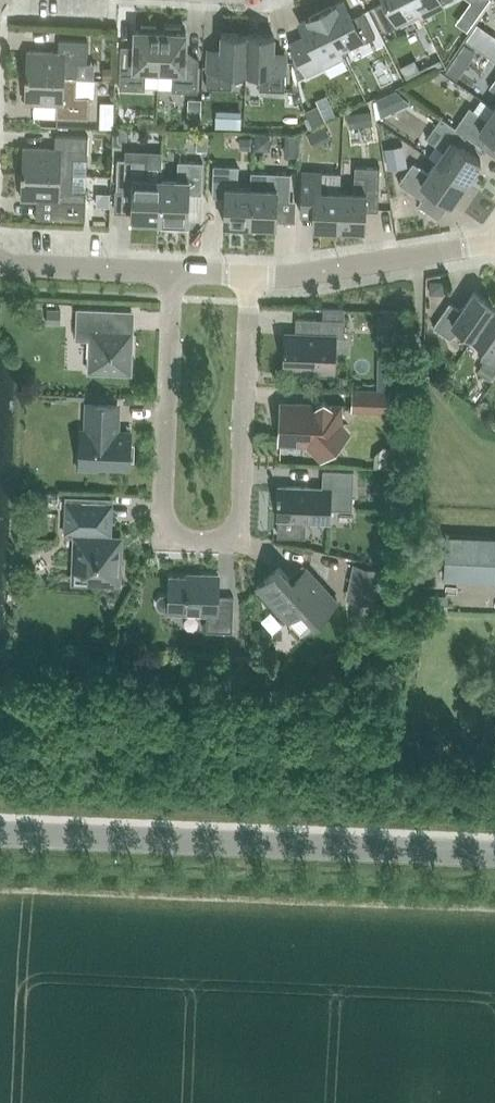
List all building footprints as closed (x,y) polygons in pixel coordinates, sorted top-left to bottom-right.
[(417,10),(412,0),(385,0),(386,1),(374,6),(386,31),(399,25),(397,20),(417,10)] [(417,10),(420,17),(442,6),(441,4),(449,0),(412,0),(417,10)] [(321,12),(340,48),(360,38),(362,43),(375,37),(363,12),(351,18),(343,1),(321,12)] [(340,48),(321,12),(300,22),(307,36),(290,44),(297,79),(322,66),(344,56),(340,48)] [(159,70),(160,31),(155,31),(155,26),(141,26),(140,30),(135,30),(134,57),(120,56),(119,89),(144,90),(145,69),(159,70)] [(171,91),(197,92),(198,59),(185,59),(186,32),(180,32),(180,27),(165,27),(165,31),(160,31),(159,70),(172,70),(171,91)] [(246,72),(247,34),(221,33),(220,59),(207,58),(206,87),(231,88),(232,71),(246,72)] [(247,34),(246,72),(260,72),(259,90),(284,91),(285,61),(272,61),(273,35),(247,34)] [(26,77),(77,79),(77,62),(86,63),(87,40),(58,39),(58,52),(27,51),(26,77)] [(76,95),(77,79),(26,77),(25,103),(56,104),(55,117),(88,119),(89,96),(76,95)] [(241,104),(222,104),(223,122),(241,122),(241,104)] [(494,108),(486,119),(469,107),(455,127),(466,136),(480,145),(488,135),(494,140),(494,108)] [(480,161),(459,146),(466,136),(455,127),(441,117),(426,138),(443,150),(436,161),(466,182),(480,161)] [(22,173),(73,175),(73,158),(87,159),(88,136),(55,135),(54,148),(23,147),(22,173)] [(161,179),(145,178),(145,160),(117,159),(116,190),(132,191),(131,220),(159,221),(161,179)] [(188,193),(201,194),(202,162),(178,161),(177,180),(161,179),(159,221),(187,222),(188,193)] [(451,204),(466,182),(436,161),(428,173),(413,163),(398,183),(422,199),(429,189),(451,204)] [(237,187),(238,166),(213,165),(212,197),(224,197),(223,223),(250,224),(251,188),(237,187)] [(250,224),(276,225),(277,199),(289,200),(290,174),(252,172),(251,188),(250,224)] [(340,191),(326,191),(326,173),(302,172),(300,213),(313,214),(312,227),(338,228),(340,191)] [(378,210),(379,173),(365,172),(365,177),(354,176),(354,192),(340,191),(338,228),(364,229),(365,210),(378,210)] [(22,173),(21,199),(41,200),(40,217),(35,217),(35,218),(84,220),(84,215),(85,192),(72,191),(73,175),(22,173)] [(473,337),(494,306),(474,291),(460,310),(449,303),(433,326),(450,338),(461,329),(473,337)] [(494,306),(473,337),(485,345),(480,359),(494,369),(494,306)] [(109,329),(109,309),(77,308),(76,338),(89,339),(87,372),(131,373),(133,330),(109,329)] [(335,337),(343,337),(344,320),(296,318),(295,334),(285,333),(283,365),(314,367),(314,374),(334,375),(335,337)] [(354,391),(354,408),(385,409),(386,392),(354,391)] [(317,460),(329,449),(346,434),(337,424),(337,408),(330,407),(323,400),(316,407),(282,405),(280,445),(304,446),(317,460)] [(127,467),(129,433),(120,433),(121,405),(88,403),(87,431),(82,431),(81,450),(77,450),(76,469),(95,470),(95,465),(127,467)] [(278,486),(277,519),(306,520),(306,522),(329,523),(330,508),(352,509),(353,471),(323,470),(322,488),(278,486)] [(101,498),(66,497),(65,535),(74,536),(72,583),(114,584),(120,579),(121,546),(118,542),(118,537),(110,536),(111,517),(100,516),(101,498)] [(449,538),(447,577),(494,579),(494,540),(449,538)] [(379,570),(354,564),(350,581),(356,583),(353,600),(372,604),(379,570)] [(306,567),(292,580),(279,566),(256,587),(288,621),(302,608),(315,622),(337,602),(306,567)] [(234,597),(218,597),(218,575),(200,574),(200,578),(170,576),(169,595),(164,595),(160,596),(157,600),(157,605),(159,609),(163,611),(168,611),(168,612),(206,614),(206,631),(232,632),(234,597)]
